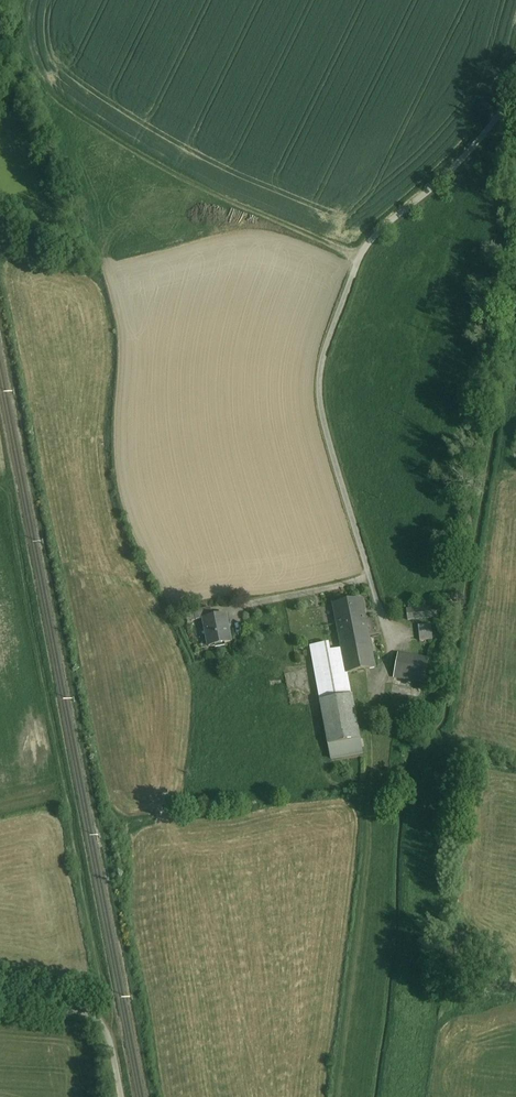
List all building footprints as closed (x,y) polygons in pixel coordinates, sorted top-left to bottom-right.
[(362,596),(333,601),(335,614),(364,608),(362,596)] [(435,605),(405,608),(407,619),(437,615),(435,605)] [(210,608),(193,611),(195,619),(201,618),(201,617),(211,615),(210,608)] [(364,608),(335,614),(341,645),(346,671),(375,665),(364,608)] [(211,615),(201,617),(201,618),(208,646),(230,641),(224,612),(211,615)] [(428,623),(416,624),(418,639),(430,638),(428,623)] [(327,640),(308,643),(317,697),(350,691),(346,671),(341,645),(328,648),(327,640)] [(427,657),(397,652),(393,673),(424,678),(427,657)] [(424,681),(393,676),(388,701),(398,703),(419,707),(419,706),(424,682),(424,681)] [(437,684),(424,682),(419,706),(432,708),(437,684)] [(350,691),(317,697),(326,743),(359,737),(350,691)] [(398,703),(388,701),(387,710),(396,711),(398,703)] [(396,711),(387,710),(386,718),(395,719),(396,711)] [(359,737),(326,743),(328,757),(361,751),(359,737)]
